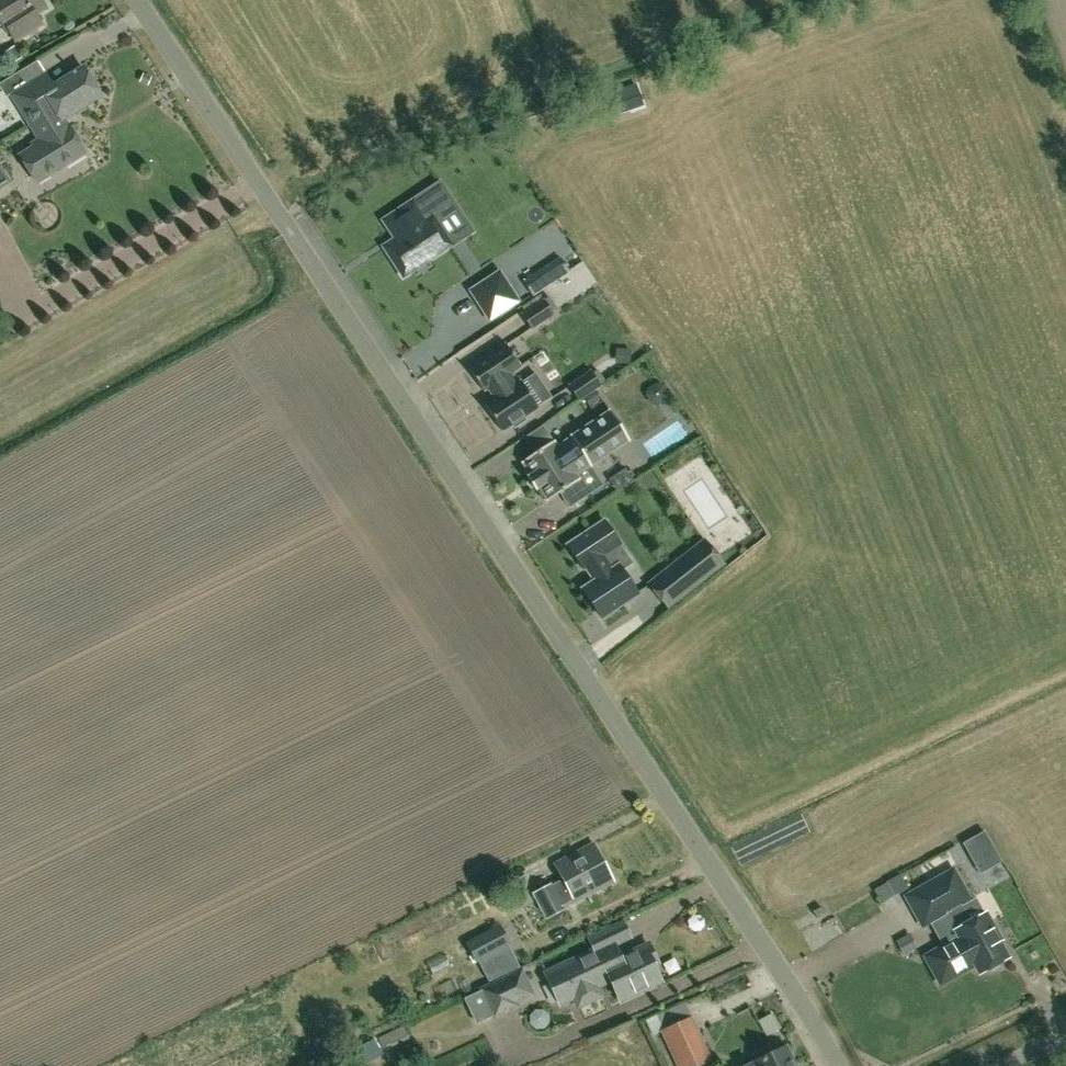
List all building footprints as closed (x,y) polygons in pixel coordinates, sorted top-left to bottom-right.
[(45,0),(0,0),(0,18),(7,30),(10,28),(16,38),(42,21),(36,12),(47,4),(45,0)] [(39,132),(65,117),(65,116),(102,91),(85,63),(55,82),(46,69),(12,91),(23,109),(32,104),(40,117),(33,121),(39,132)] [(44,140),(23,153),(39,178),(87,148),(71,122),(69,123),(65,117),(39,132),(44,140)] [(405,274),(451,243),(433,216),(426,221),(414,202),(387,220),(395,233),(399,230),(403,236),(387,246),(405,274)] [(539,297),(575,274),(566,259),(529,282),(539,297)] [(500,274),(474,290),(491,317),(517,300),(500,274)] [(523,314),(532,329),(555,314),(546,299),(523,314)] [(518,384),(514,378),(510,373),(522,365),(508,344),(470,368),(484,390),(489,387),(496,398),(486,405),(503,430),(513,423),(515,427),(527,419),(525,416),(539,406),(522,381),(518,384)] [(602,385),(593,370),(570,385),(580,400),(602,385)] [(674,388),(658,387),(657,400),(673,402),(674,388)] [(555,442),(555,440),(523,461),(524,463),(525,462),(533,475),(530,477),(529,476),(528,477),(536,490),(538,489),(537,488),(540,486),(548,498),(547,499),(548,500),(580,479),(579,478),(576,474),(590,464),(591,466),(593,465),(592,464),(630,439),(610,410),(609,411),(573,435),(571,436),(572,437),(558,447),(555,442)] [(643,441),(655,460),(699,433),(688,414),(643,441)] [(602,618),(638,594),(621,569),(614,573),(603,556),(620,544),(604,521),(568,545),(583,569),(586,567),(595,581),(582,589),(602,618)] [(667,607),(722,564),(704,541),(649,584),(667,607)] [(980,874),(1002,862),(985,831),(963,844),(980,874)] [(554,862),(564,879),(554,885),(553,883),(533,894),(546,918),(566,908),(565,906),(575,901),(576,903),(617,881),(595,840),(554,862)] [(950,912),(963,934),(964,937),(930,956),(944,982),(979,963),(984,972),(991,969),(996,970),(1003,966),(1004,961),(1011,957),(1002,941),(1005,939),(990,912),(974,921),(965,904),(974,899),(957,869),(911,895),(927,924),(950,912)] [(906,877),(882,892),(889,904),(913,889),(906,877)] [(840,914),(806,927),(815,950),(849,937),(840,914)] [(626,919),(608,928),(594,934),(601,948),(551,971),(564,1000),(579,993),(582,999),(587,1001),(601,994),(603,989),(600,983),(615,977),(625,997),(665,978),(657,961),(662,959),(654,943),(625,956),(618,940),(633,933),(626,919)] [(501,924),(469,940),(490,981),(522,964),(501,924)] [(453,953),(432,967),(439,977),(460,964),(453,953)] [(725,962),(660,987),(665,1000),(730,975),(725,962)] [(480,1017),(517,999),(535,991),(525,970),(471,995),(480,1017)] [(773,1036),(787,1030),(780,1014),(766,1020),(773,1036)] [(714,1060),(692,1017),(661,1030),(678,1065),(702,1065),(714,1060)] [(346,1053),(352,1064),(380,1050),(374,1038),(346,1053)] [(787,1043),(754,1059),(754,1060),(741,1065),(798,1065),(787,1043)]
